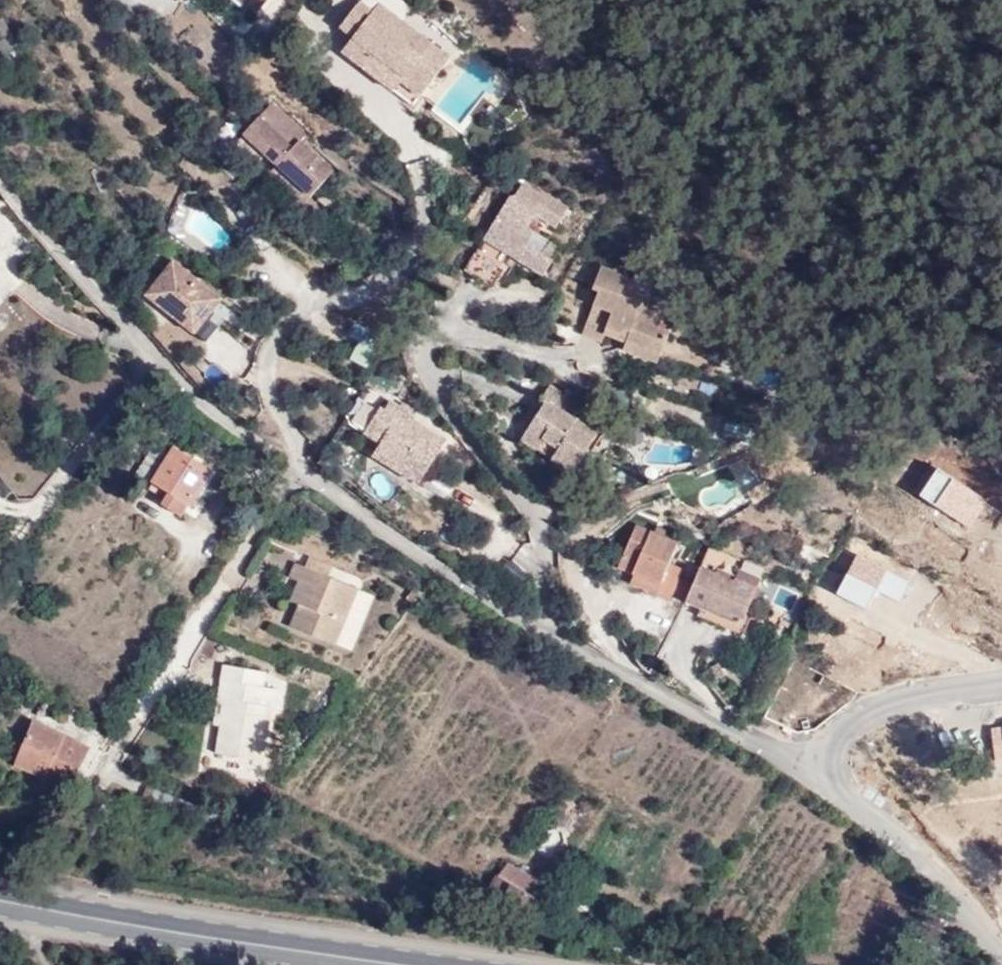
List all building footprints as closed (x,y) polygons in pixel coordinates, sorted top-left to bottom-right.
[(248,26),(267,0),(210,0),(248,26)] [(411,110),(442,62),(370,14),(364,21),(351,12),(334,37),(348,46),(337,61),(411,110)] [(303,148),(268,117),(241,148),(240,153),(232,162),(255,181),(264,170),(309,210),(332,184),(298,155),(303,148)] [(577,214),(555,200),(551,205),(531,193),(522,207),(518,206),(474,278),(503,298),(519,274),(514,271),(518,262),(553,281),(561,267),(540,254),(547,241),(540,236),(547,223),(566,234),(577,214)] [(197,332),(224,293),(170,256),(142,296),(197,332)] [(606,346),(609,339),(614,327),(635,333),(630,345),(664,358),(672,337),(659,330),(661,321),(639,312),(645,299),(627,287),(630,281),(603,271),(595,290),(602,293),(585,337),(606,346)] [(203,346),(235,374),(252,355),(220,327),(203,346)] [(614,327),(609,339),(626,345),(630,345),(635,333),(614,327)] [(659,369),(664,358),(630,345),(626,345),(623,352),(659,369)] [(547,408),(530,434),(546,445),(558,454),(551,464),(572,480),(596,441),(573,426),(582,411),(549,391),(540,404),(547,408)] [(383,417),(375,434),(392,442),(386,453),(381,466),(416,485),(422,473),(433,479),(452,448),(405,423),(409,416),(396,409),(390,419),(383,417)] [(392,442),(375,434),(370,443),(386,453),(392,442)] [(546,445),(530,434),(522,445),(539,456),(546,445)] [(169,454),(153,444),(133,478),(149,487),(169,454)] [(202,496),(210,501),(223,477),(173,447),(169,454),(152,483),(170,493),(162,506),(182,519),(190,505),(195,508),(202,496)] [(426,491),(433,479),(422,473),(416,485),(426,491)] [(616,573),(629,579),(655,591),(651,601),(666,609),(668,604),(680,577),(668,571),(677,550),(635,532),(616,573)] [(332,577),(337,566),(311,556),(307,567),(332,577)] [(291,578),(300,582),(324,591),(316,612),(301,606),(293,627),(337,645),(359,588),(332,577),(307,567),(297,564),(291,578)] [(965,590),(947,573),(930,590),(949,609),(965,590)] [(696,574),(692,583),(680,609),(697,617),(736,636),(753,599),(732,590),(730,589),(696,574)] [(692,583),(680,577),(668,604),(680,609),(692,583)] [(655,591),(629,579),(624,589),(651,601),(655,591)] [(734,580),(730,589),(732,590),(753,599),(757,590),(734,580)] [(300,582),(292,602),(316,612),(324,591),(300,582)] [(767,604),(786,615),(798,595),(780,584),(767,604)] [(736,636),(697,617),(692,626),(738,648),(741,638),(736,636)] [(264,688),(267,669),(236,665),(234,683),(264,688)] [(223,726),(219,753),(265,759),(272,708),(278,709),(280,690),(264,688),(234,683),(222,681),(219,701),(226,701),(223,726)] [(223,726),(226,701),(219,701),(215,725),(223,726)] [(67,791),(90,749),(34,718),(19,763),(49,778),(47,782),(67,791)] [(549,826),(534,848),(550,858),(564,837),(549,826)] [(538,896),(531,891),(540,880),(509,863),(499,874),(485,898),(500,906),(498,910),(522,924),(530,910),(538,896)] [(530,910),(543,918),(551,903),(538,896),(530,910)]
